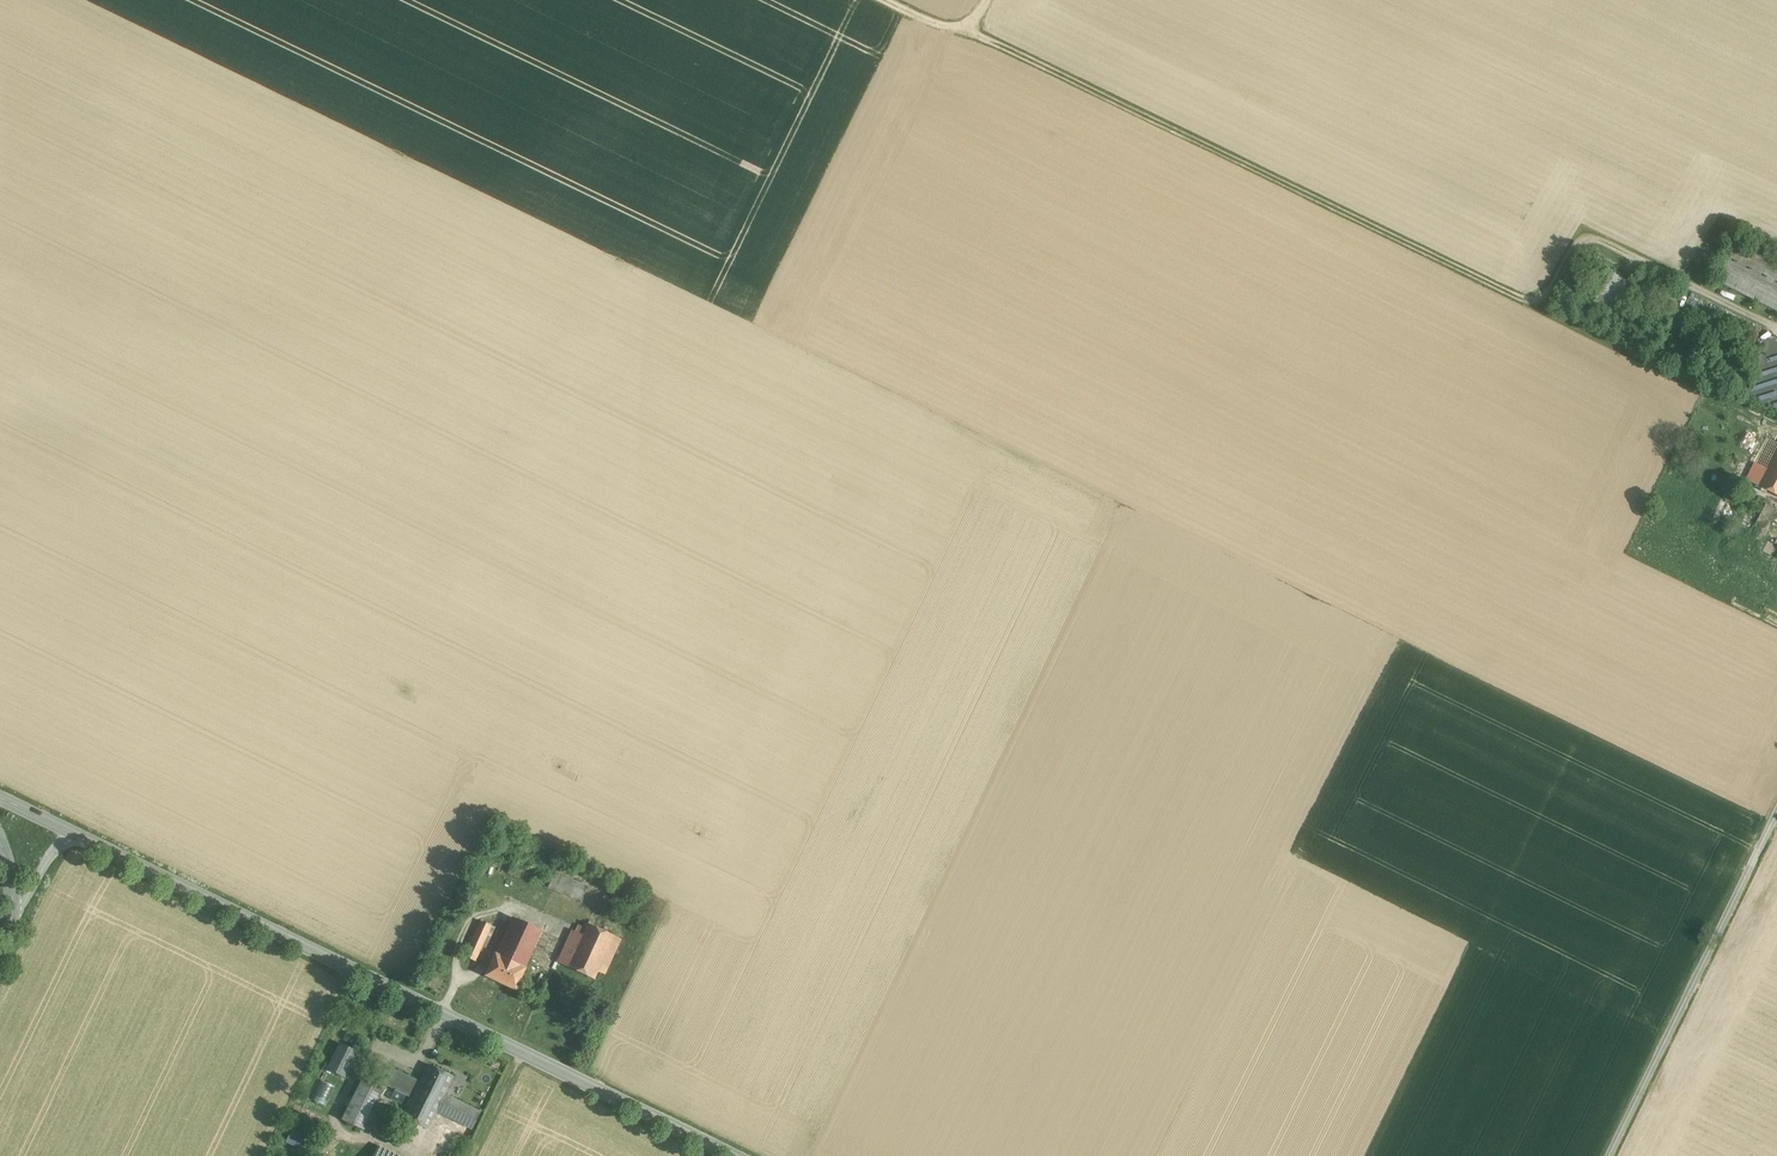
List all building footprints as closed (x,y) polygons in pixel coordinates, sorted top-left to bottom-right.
[(1732,250),(1776,273),(1776,264),(1736,243),(1732,250)] [(1732,250),(1717,281),(1776,311),(1776,273),(1732,250)] [(1627,282),(1608,272),(1595,299),(1613,308),(1627,282)] [(1769,339),(1743,393),(1774,408),(1776,402),(1776,343),(1769,339)] [(1766,438),(1745,480),(1776,496),(1776,444),(1766,438)] [(1766,504),(1756,524),(1765,528),(1770,519),(1776,523),(1776,522),(1776,510),(1766,504)] [(542,931),(513,917),(504,936),(532,950),(542,931)] [(480,920),(464,956),(475,961),(480,950),(484,952),(495,928),(480,920)] [(576,925),(574,931),(582,935),(587,924),(582,922),(580,927),(576,925)] [(622,940),(587,924),(582,935),(574,931),(571,930),(556,961),(595,979),(598,971),(605,975),(622,940)] [(532,950),(504,936),(486,974),(514,988),(532,950)] [(357,1051),(340,1043),(327,1068),(344,1077),(357,1051)] [(453,1077),(428,1064),(419,1081),(418,1084),(443,1097),(445,1094),(453,1077)] [(391,1068),(383,1084),(389,1087),(398,1071),(391,1068)] [(419,1081),(398,1071),(389,1087),(394,1090),(406,1095),(411,1098),(418,1084),(419,1081)] [(363,1077),(342,1120),(363,1130),(384,1087),(363,1077)] [(312,1098),(326,1104),(334,1085),(320,1079),(312,1098)] [(443,1097),(418,1084),(411,1098),(402,1116),(427,1129),(436,1111),(443,1097)] [(406,1095),(394,1090),(390,1098),(402,1104),(406,1095)] [(481,1112),(445,1094),(443,1097),(436,1111),(472,1129),(481,1112)] [(293,1130),(286,1142),(297,1148),(303,1135),(293,1130)] [(378,1146),(373,1155),(398,1155),(378,1146)]
